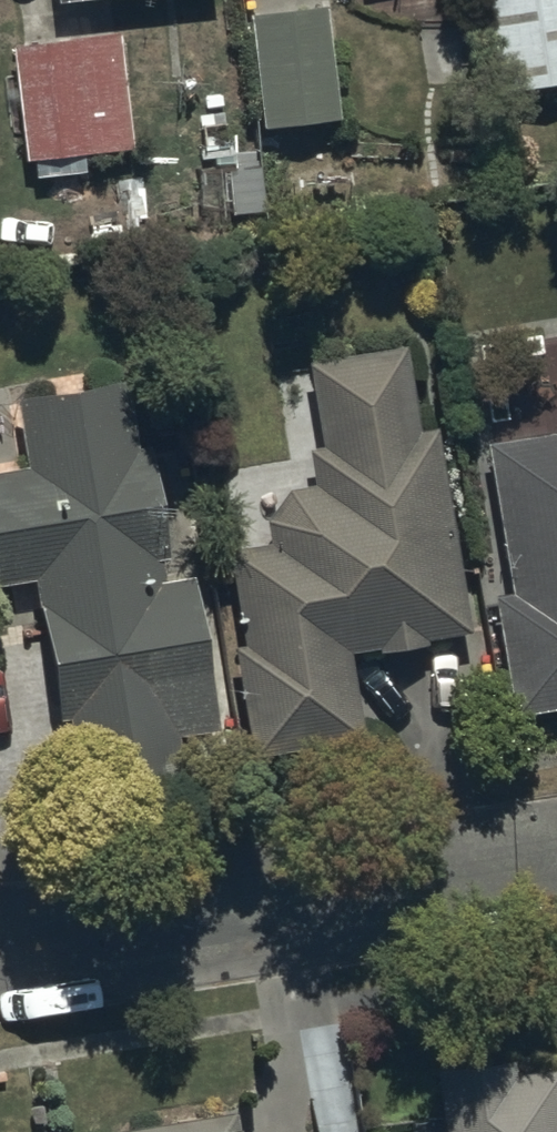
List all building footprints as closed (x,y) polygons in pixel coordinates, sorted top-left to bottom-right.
[(159,0),(61,0),(63,11),(159,0)] [(496,103),(556,93),(556,0),(479,0),(496,103)] [(344,127),(328,11),(249,22),(265,138),(344,127)] [(139,153),(123,42),(14,58),(30,169),(139,153)] [(267,540),(224,547),(241,645),(231,647),(250,759),(363,739),(348,649),(371,646),(372,653),(426,644),(425,637),(466,631),(432,428),(416,431),(402,346),(307,362),(321,447),(306,450),(309,471),(306,475),(308,482),(287,487),(264,521),(267,540)] [(18,400),(29,468),(0,473),(0,583),(32,578),(56,723),(64,721),(77,806),(186,788),(178,740),(217,734),(191,578),(163,582),(159,558),(166,557),(149,448),(136,450),(125,382),(18,400)] [(480,439),(502,585),(486,588),(506,715),(556,707),(556,427),(480,439)] [(434,1066),(442,1131),(556,1131),(556,1068),(514,1073),(512,1056),(434,1066)] [(125,1131),(230,1131),(227,1115),(125,1131)]
